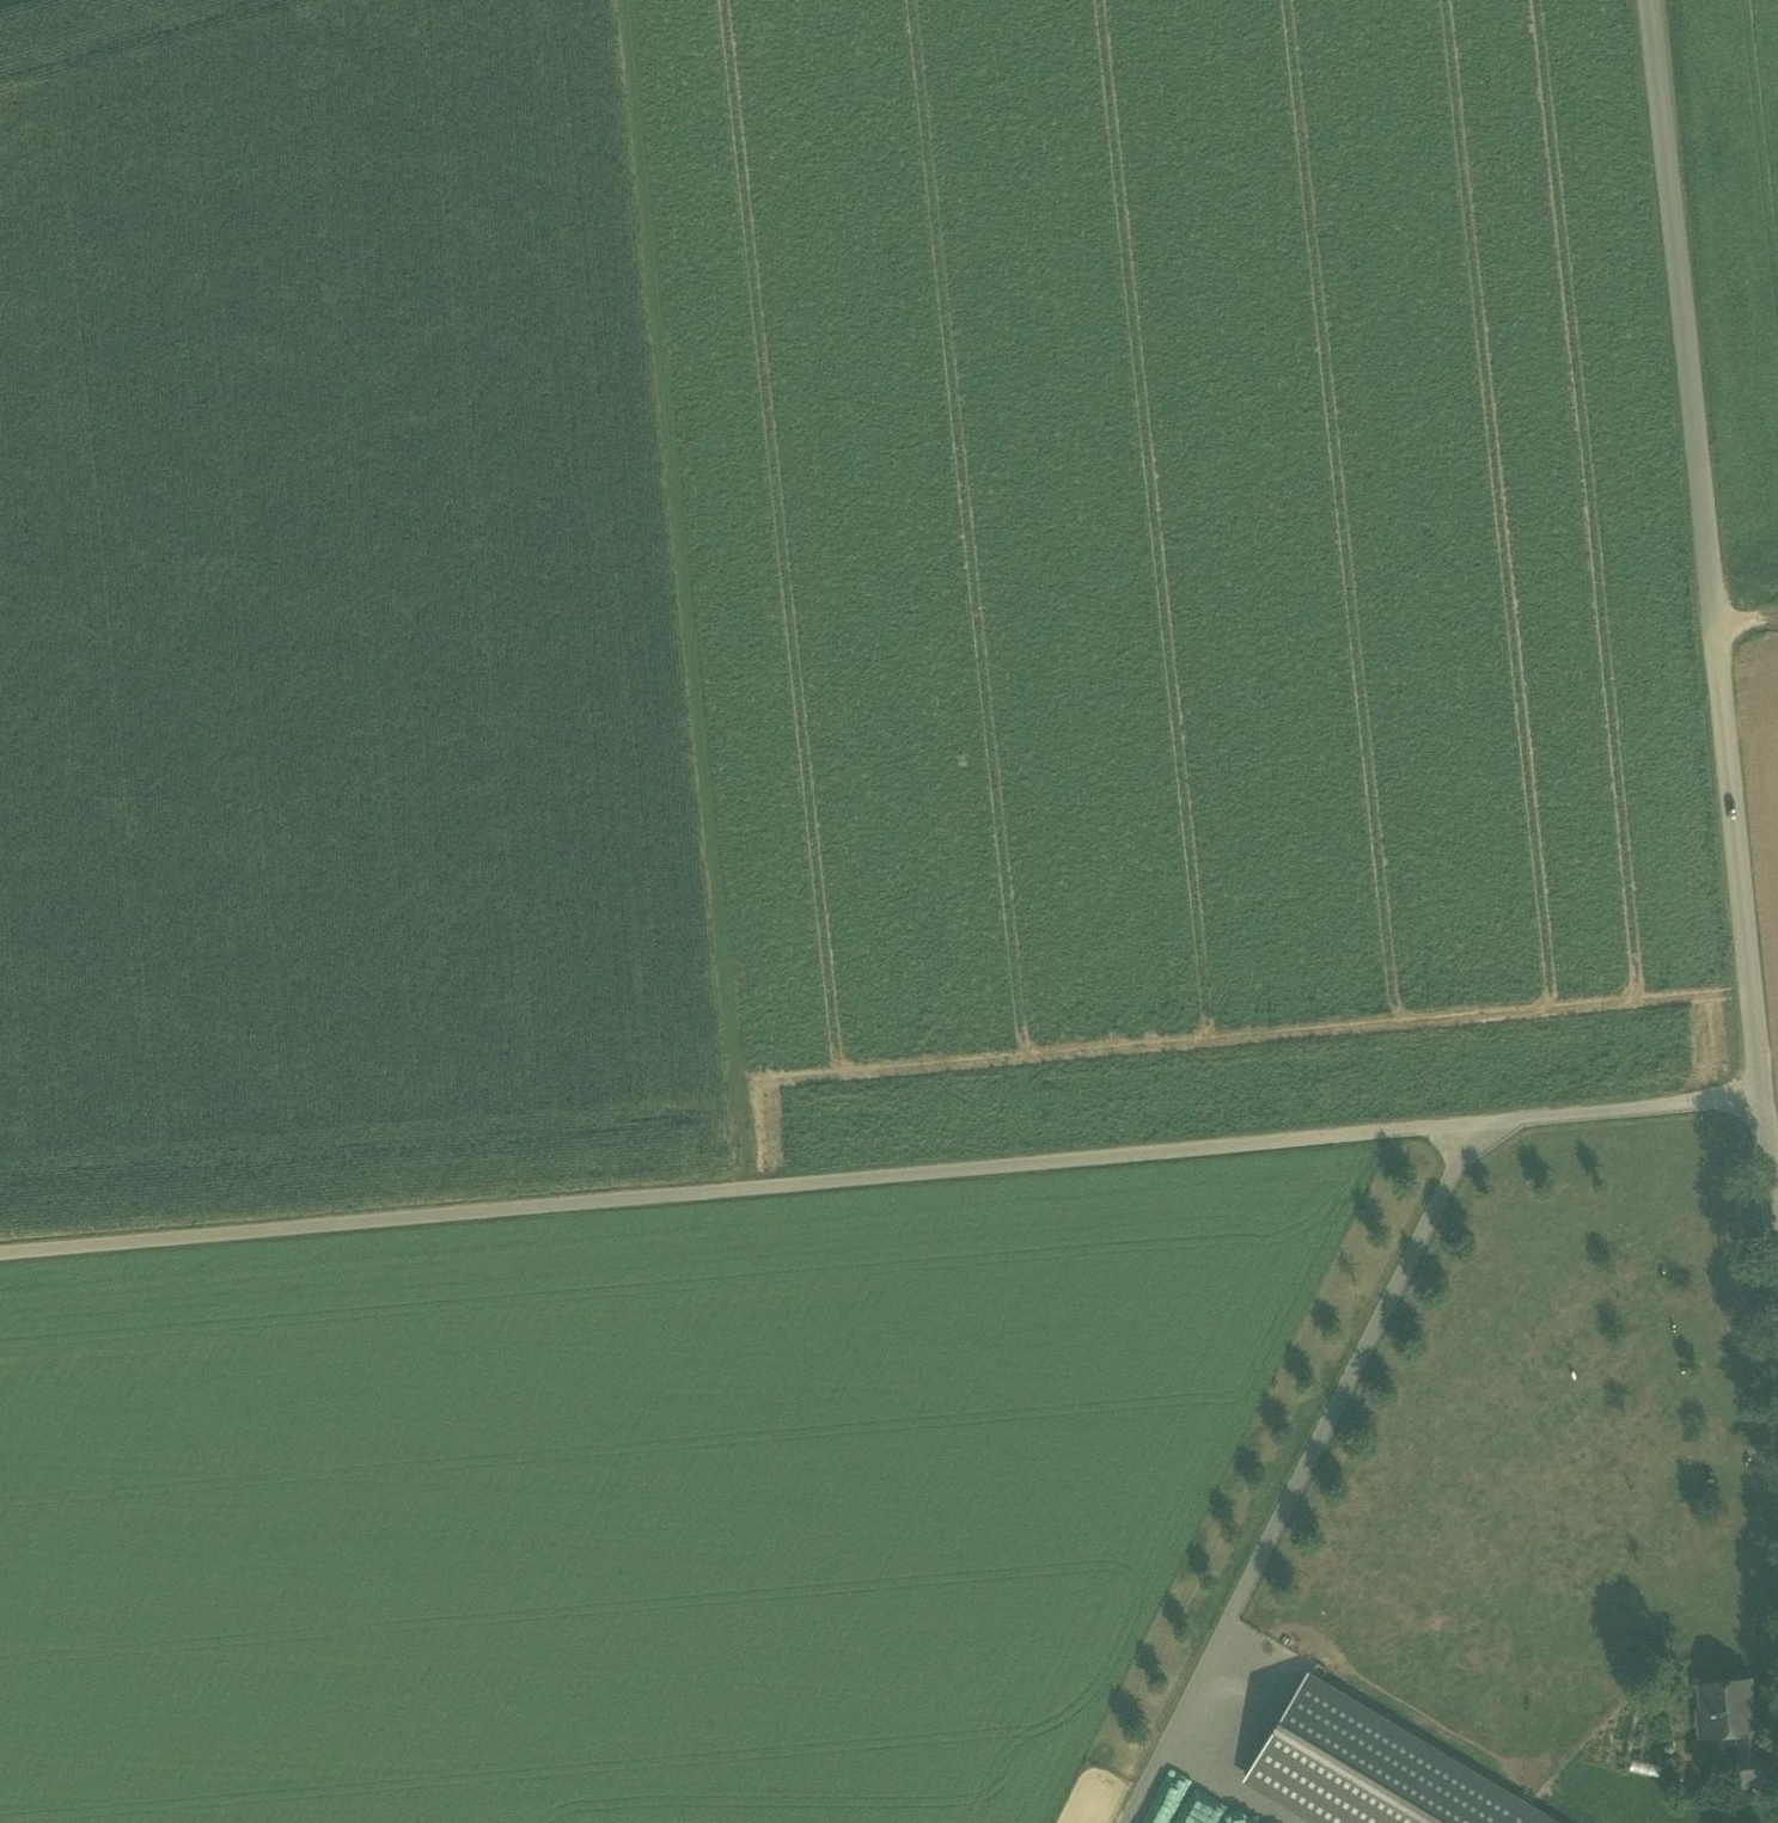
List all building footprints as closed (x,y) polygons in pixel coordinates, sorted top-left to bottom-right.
[(1310,1672),(1241,1782),(1311,1822),(1572,1822),(1310,1672)] [(1753,1678),(1696,1683),(1698,1710),(1694,1710),(1697,1740),(1735,1736),(1737,1752),(1760,1750),(1753,1678)] [(1737,1752),(1740,1790),(1777,1786),(1777,1773),(1776,1749),(1760,1750),(1737,1752)]
